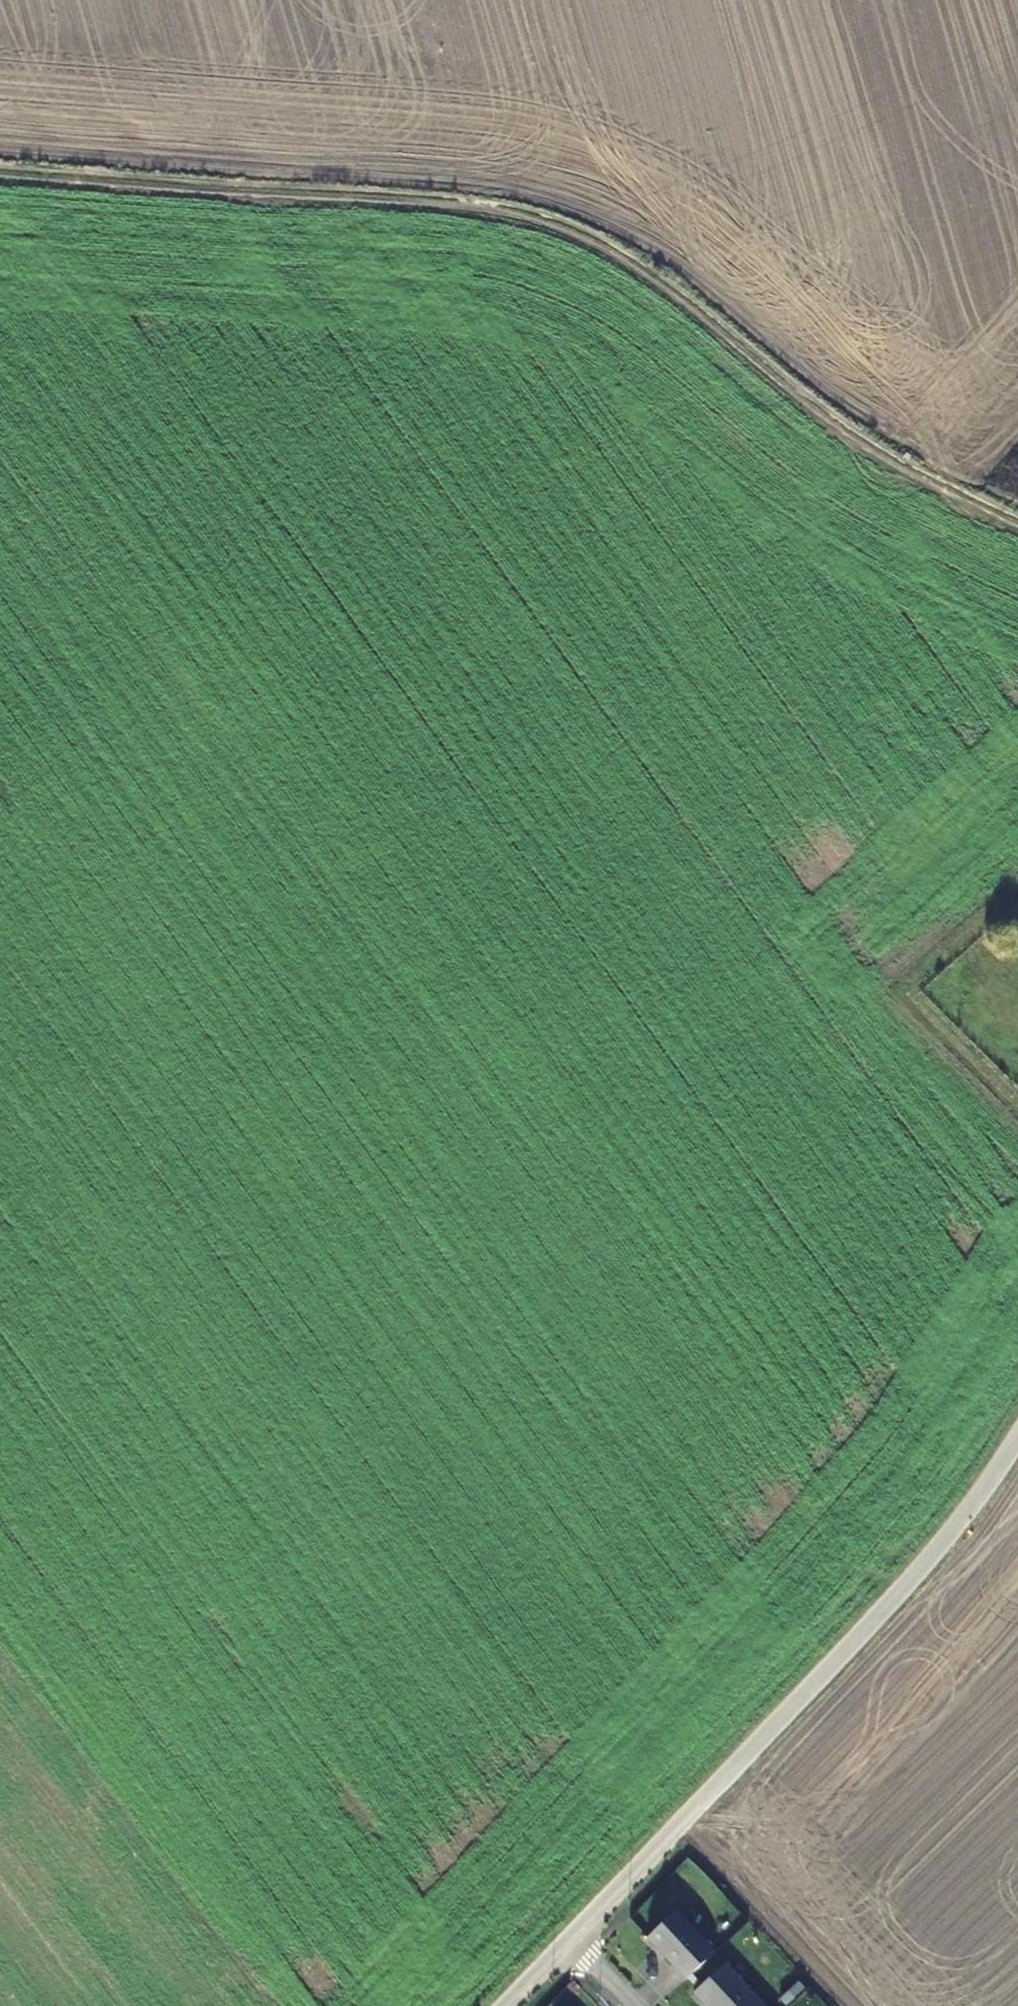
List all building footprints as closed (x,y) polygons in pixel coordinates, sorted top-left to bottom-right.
[(686,1980),(716,1952),(677,1911),(647,1938),(686,1980)] [(705,2005),(765,2005),(726,1964),(693,1993),(705,2005)]
